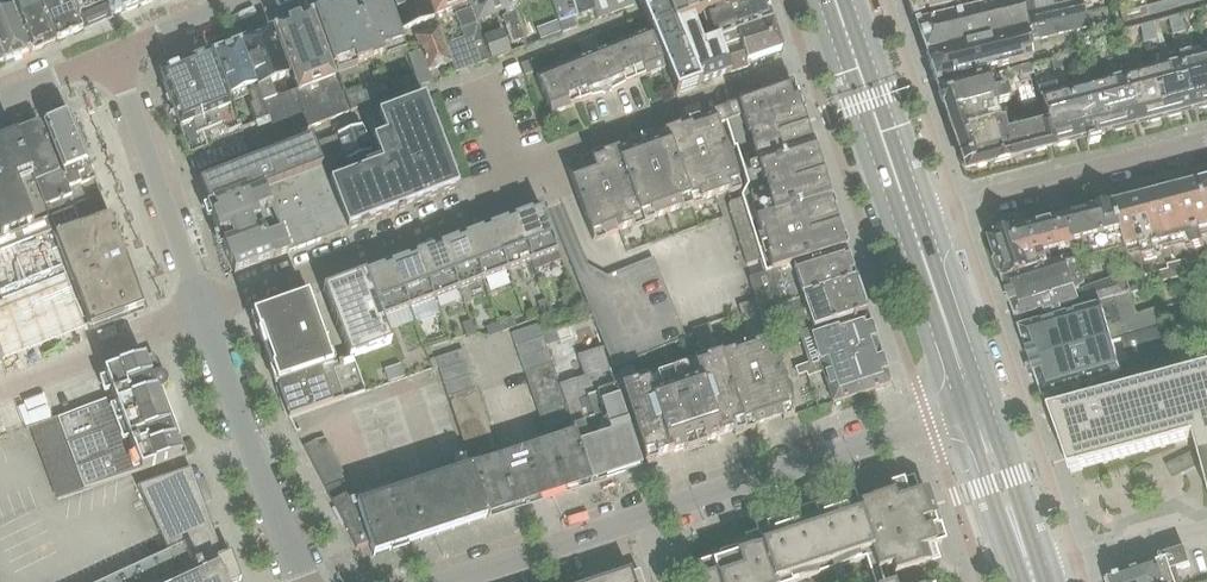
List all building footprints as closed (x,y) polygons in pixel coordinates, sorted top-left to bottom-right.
[(4,63),(28,53),(10,7),(7,0),(0,0),(0,53),(4,63)] [(29,52),(56,42),(38,0),(8,0),(29,52)] [(73,0),(40,0),(57,42),(85,30),(73,0)] [(85,30),(113,18),(106,0),(73,0),(85,30)] [(142,7),(139,0),(106,0),(113,18),(142,7)] [(400,31),(388,0),(349,0),(336,5),(336,4),(315,12),(335,72),(404,46),(399,32),(400,31)] [(400,31),(434,17),(428,0),(388,0),(400,31)] [(470,3),(469,0),(430,0),(436,17),(470,3)] [(472,7),(477,22),(503,12),(512,8),(509,0),(470,0),(472,7)] [(558,22),(571,17),(575,16),(569,0),(551,0),(558,22)] [(575,16),(594,9),(590,0),(569,0),(575,16)] [(594,9),(598,20),(633,6),(631,0),(590,0),(594,9)] [(644,18),(665,69),(675,94),(700,85),(699,84),(678,26),(694,20),(704,16),(752,0),(668,0),(663,2),(644,18)] [(771,22),(763,0),(752,0),(704,16),(714,42),(718,40),(771,22)] [(912,18),(987,0),(906,0),(912,18)] [(915,24),(925,55),(1086,16),(1083,3),(1070,6),(1069,0),(1014,0),(915,24)] [(1206,1),(1206,0),(1174,0),(1120,15),(1122,24),(1206,1)] [(478,23),(477,22),(472,7),(453,13),(459,30),(478,23)] [(523,40),(512,8),(503,12),(504,15),(501,16),(510,44),(523,40)] [(333,76),(311,14),(275,29),(296,91),(333,76)] [(1086,16),(925,55),(936,84),(941,83),(1032,59),(1028,41),(1093,25),(1091,15),(1086,16)] [(558,22),(556,22),(560,32),(574,27),(571,17),(558,22)] [(1168,21),(1172,36),(1184,33),(1181,18),(1168,21)] [(678,26),(699,84),(729,74),(718,40),(714,42),(702,46),(694,20),(678,26)] [(560,32),(556,22),(540,28),(544,38),(560,32)] [(746,63),(771,54),(781,51),(771,22),(718,40),(729,74),(748,67),(746,63)] [(455,74),(491,61),(483,38),(478,23),(459,30),(461,37),(444,43),(451,64),(455,74)] [(1157,41),(1152,25),(1139,29),(1144,44),(1157,41)] [(451,64),(444,43),(438,27),(414,37),(420,52),(408,56),(414,76),(451,64)] [(241,43),(263,103),(275,99),(268,81),(287,74),(271,30),(241,43)] [(585,38),(607,94),(664,71),(647,30),(597,51),(591,36),(585,38)] [(502,31),(483,38),(491,61),(510,54),(502,31)] [(581,57),(535,76),(551,117),(607,94),(585,38),(575,43),(581,57)] [(257,123),(241,129),(249,153),(276,142),(254,83),(239,43),(214,53),(234,108),(252,101),(254,107),(252,108),(257,123)] [(1125,46),(1115,48),(1118,61),(1128,59),(1125,46)] [(238,130),(235,120),(211,55),(186,65),(220,164),(249,153),(241,129),(238,130)] [(1205,55),(1177,62),(1191,112),(1206,108),(1206,62),(1205,55)] [(1062,69),(1059,57),(1050,60),(1053,71),(1062,69)] [(530,62),(521,66),(525,76),(534,73),(530,62)] [(1191,112),(1177,62),(1150,69),(1163,120),(1191,112)] [(196,174),(220,164),(186,65),(160,75),(189,156),(196,174)] [(1031,65),(1010,70),(1013,79),(1018,77),(1020,84),(1031,82),(1029,76),(1034,75),(1031,65)] [(387,90),(379,68),(370,72),(375,85),(344,95),(349,109),(375,100),(373,95),(387,90)] [(1163,120),(1150,69),(1122,76),(1136,127),(1163,120)] [(411,86),(406,73),(388,79),(393,93),(411,86)] [(334,78),(333,76),(296,91),(275,99),(263,103),(277,142),(347,114),(334,78)] [(953,135),(1003,121),(999,122),(994,106),(1009,102),(1006,88),(991,92),(986,76),(942,88),(937,89),(953,135)] [(1136,127),(1122,76),(1095,84),(1108,134),(1136,127)] [(1108,134),(1095,84),(1067,91),(1081,141),(1108,134)] [(1031,88),(1018,91),(1022,108),(1035,105),(1031,88)] [(791,101),(788,90),(782,89),(779,89),(735,104),(736,106),(719,111),(732,151),(734,150),(749,197),(740,200),(729,204),(727,209),(730,220),(736,238),(831,208),(797,100),(791,101)] [(1081,141),(1067,91),(1039,98),(1045,122),(1052,149),(1081,141)] [(457,188),(424,99),(365,122),(381,165),(329,185),(346,231),(457,188)] [(43,123),(63,169),(71,189),(95,179),(69,113),(43,123)] [(677,129),(663,135),(689,207),(738,189),(712,117),(688,126),(687,122),(676,126),(677,129)] [(1045,122),(1041,124),(1006,133),(1003,121),(953,135),(964,165),(971,170),(1052,149),(1045,122)] [(13,136),(50,226),(54,235),(85,226),(71,189),(63,169),(59,170),(39,125),(13,136)] [(370,154),(361,127),(335,137),(340,150),(345,162),(370,154)] [(615,152),(641,224),(689,207),(663,135),(640,143),(638,140),(627,144),(628,147),(615,152)] [(0,141),(0,247),(50,226),(13,136),(0,141)] [(325,141),(329,154),(340,150),(335,137),(325,141)] [(319,158),(329,154),(325,141),(314,145),(319,158)] [(314,142),(273,158),(241,171),(234,170),(199,183),(207,206),(209,205),(245,191),(246,195),(262,189),(262,190),(322,168),(319,158),(314,145),(314,142)] [(329,154),(334,166),(345,162),(340,150),(329,154)] [(590,161),(568,169),(566,170),(592,242),(641,224),(615,152),(601,157),(600,154),(589,158),(590,161)] [(322,168),(323,170),(334,166),(329,154),(319,158),(322,168)] [(297,250),(345,231),(323,170),(322,168),(262,190),(262,189),(246,195),(245,191),(209,205),(213,216),(211,217),(218,235),(220,234),(224,244),(222,245),(229,263),(230,262),(234,274),(297,250)] [(1206,232),(1206,206),(1202,186),(1160,197),(1172,244),(1189,240),(1192,250),(1205,247),(1201,234),(1206,232)] [(1155,249),(1172,244),(1160,197),(1134,204),(1134,201),(1115,206),(1123,234),(1128,253),(1141,250),(1145,262),(1157,259),(1155,249)] [(1085,245),(1123,234),(1115,206),(1076,216),(1085,245)] [(533,262),(531,262),(534,271),(561,261),(541,208),(514,218),(533,262)] [(764,275),(844,249),(831,208),(736,238),(745,266),(760,261),(764,275)] [(1076,216),(1039,226),(1046,256),(1085,245),(1076,216)] [(85,226),(54,238),(55,238),(62,236),(85,297),(78,300),(89,329),(143,308),(136,288),(110,217),(85,226)] [(506,272),(531,262),(533,262),(514,218),(490,227),(506,272)] [(1050,268),(1049,266),(1046,256),(1039,226),(995,237),(996,240),(994,241),(991,246),(996,263),(998,262),(1005,282),(1050,268)] [(482,281),(506,272),(490,227),(465,236),(482,281)] [(457,290),(482,281),(465,236),(441,246),(457,290)] [(433,300),(457,290),(441,246),(416,255),(433,300)] [(760,314),(803,300),(855,281),(845,252),(762,282),(755,284),(760,300),(756,301),(760,314)] [(408,309),(433,300),(416,255),(391,265),(408,309)] [(1066,261),(1049,266),(1050,268),(1005,282),(1003,282),(1017,323),(1045,314),(1046,318),(1064,313),(1063,311),(1078,306),(1079,310),(1126,298),(1132,296),(1126,277),(1077,293),(1066,261)] [(1177,263),(1181,278),(1206,272),(1206,264),(1206,261),(1187,265),(1186,261),(1177,263)] [(1152,286),(1181,278),(1177,263),(1167,266),(1169,270),(1150,275),(1152,286)] [(391,265),(369,273),(386,317),(408,309),(391,265)] [(369,273),(326,289),(352,358),(394,343),(384,318),(386,317),(369,273)] [(23,354),(84,331),(64,277),(4,300),(0,290),(0,363),(23,354)] [(866,314),(855,281),(803,300),(760,314),(771,346),(799,337),(866,314)] [(573,295),(560,300),(564,309),(576,305),(573,295)] [(333,368),(308,297),(252,318),(258,334),(260,333),(274,372),(272,373),(278,389),(302,380),(333,368)] [(1131,298),(1020,331),(1032,367),(1164,328),(1160,311),(1137,318),(1131,298)] [(547,300),(537,304),(542,317),(552,313),(547,300)] [(708,325),(745,432),(745,431),(755,428),(753,425),(782,415),(783,419),(794,415),(793,411),(768,338),(768,339),(755,301),(738,307),(741,315),(751,344),(719,355),(708,325)] [(866,314),(799,337),(809,366),(795,371),(797,375),(806,372),(806,374),(877,349),(866,314)] [(512,319),(498,324),(502,333),(515,328),(512,319)] [(471,321),(461,325),(466,338),(476,335),(471,321)] [(498,324),(485,329),(488,338),(502,333),(498,324)] [(745,432),(708,325),(692,330),(703,361),(669,373),(696,448),(706,445),(704,441),(733,432),(734,436),(745,432)] [(515,348),(542,339),(538,326),(511,335),(515,348)] [(1164,328),(1032,367),(1044,402),(1175,364),(1164,328)] [(555,331),(543,335),(547,347),(559,343),(555,331)] [(515,348),(520,361),(547,352),(542,339),(515,348)] [(569,420),(574,434),(590,484),(641,467),(628,428),(600,347),(580,354),(589,379),(559,389),(561,393),(565,407),(569,420)] [(877,349),(806,374),(807,376),(822,371),(833,402),(889,383),(877,349)] [(439,372),(467,363),(462,350),(435,359),(439,372)] [(520,361),(524,375),(552,366),(547,352),(520,361)] [(130,474),(141,470),(142,471),(186,454),(161,390),(163,389),(164,388),(165,387),(166,385),(167,384),(167,382),(167,380),(167,379),(167,378),(166,376),(165,375),(164,374),(162,373),(161,373),(159,373),(153,355),(103,374),(112,398),(56,418),(83,489),(91,486),(130,474)] [(353,361),(333,368),(302,380),(278,389),(288,420),(365,393),(354,360),(353,361)] [(439,372),(444,386),(471,377),(467,363),(439,372)] [(384,371),(388,383),(403,377),(399,366),(384,371)] [(524,375),(528,388),(556,379),(552,366),(524,375)] [(696,448),(669,373),(637,384),(632,369),(618,373),(616,378),(620,390),(644,462),(645,462),(647,466),(658,462),(656,458),(684,448),(686,452),(696,448)] [(1194,440),(1206,437),(1206,370),(1049,413),(1070,474),(1194,440)] [(448,399),(475,391),(471,377),(444,386),(448,399)] [(528,388),(533,402),(561,393),(559,389),(556,379),(528,388)] [(480,404),(475,391),(448,399),(453,413),(480,404)] [(561,393),(533,402),(537,416),(565,407),(561,393)] [(457,427),(484,418),(480,404),(453,413),(457,427)] [(537,416),(542,429),(569,420),(565,407),(537,416)] [(0,438),(0,520),(83,489),(56,418),(0,438)] [(489,431),(484,418),(457,427),(462,440),(489,431)] [(574,434),(569,420),(542,429),(546,443),(574,434)] [(466,454),(493,445),(489,431),(462,440),(466,454)] [(471,467),(471,468),(487,518),(590,484),(574,434),(546,443),(498,458),(471,467)] [(1206,487),(1206,437),(1194,440),(1206,487)] [(372,557),(487,518),(471,468),(361,505),(325,439),(313,442),(303,447),(356,549),(368,546),(372,557)] [(498,458),(493,445),(466,454),(471,467),(498,458)] [(167,552),(103,581),(240,581),(230,554),(222,557),(214,535),(190,470),(138,488),(167,552)] [(928,565),(923,549),(939,544),(931,519),(934,517),(925,491),(917,494),(913,480),(859,498),(881,563),(886,579),(928,565)] [(700,581),(801,581),(874,558),(856,502),(833,510),(832,507),(826,509),(827,512),(784,526),(783,523),(777,525),(778,528),(755,535),(758,544),(738,550),(737,547),(718,553),(721,562),(696,570),(700,581)] [(1185,552),(1160,560),(1162,564),(1110,581),(1180,581),(1176,571),(1190,567),(1185,552)] [(639,572),(630,575),(630,574),(607,581),(642,581),(639,572)]
